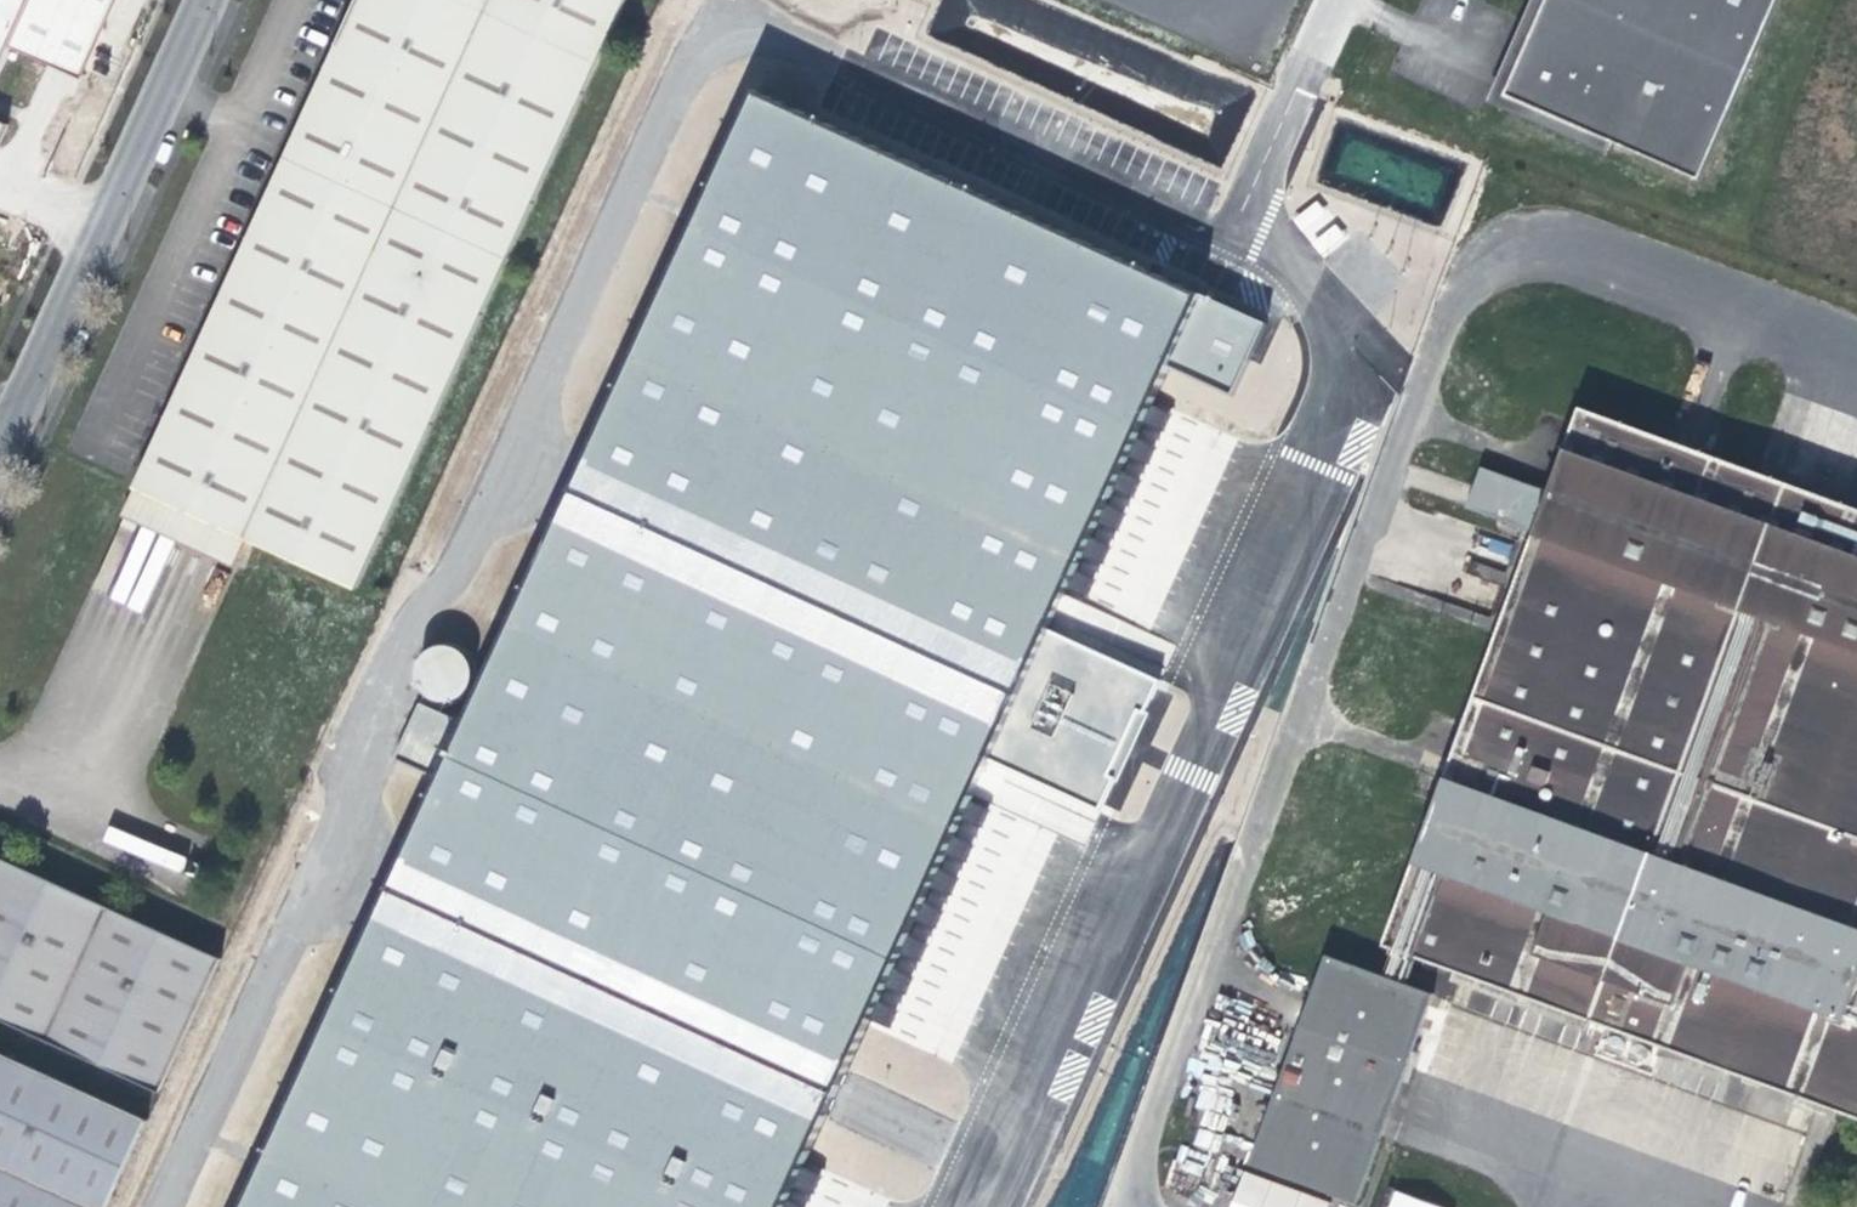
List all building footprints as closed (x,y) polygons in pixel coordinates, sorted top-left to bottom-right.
[(8,54),(34,0),(0,0),(0,73),(8,54)] [(8,54),(60,79),(79,87),(118,0),(34,0),(8,54)] [(134,487),(247,538),(358,588),(623,0),(355,0),(327,60),(134,487)] [(1698,185),(1779,0),(1547,0),(1538,23),(1504,101),(1698,185)] [(747,90),(237,1206),(774,1206),(1190,295),(747,90)] [(1568,413),(1539,495),(1469,471),(1454,513),(1524,538),(1375,952),(1445,977),(1581,1026),(1649,1050),(1720,1076),(1787,1100),(1830,1115),(1856,1125),(1856,518),(1568,413)] [(247,538),(134,487),(126,506),(238,557),(247,538)] [(225,956),(0,854),(0,1018),(164,1092),(225,956)] [(1241,1173),(1341,1206),(1350,1206),(1398,1067),(1422,998),(1315,961),(1241,1173)] [(1581,1026),(1445,977),(1440,990),(1576,1038),(1581,1026)] [(1720,1076),(1649,1050),(1644,1063),(1715,1089),(1720,1076)] [(0,1053),(0,1206),(112,1206),(151,1122),(0,1053)] [(1830,1115),(1787,1100),(1783,1113),(1825,1128),(1830,1115)] [(1391,1190),(1386,1206),(1443,1206),(1391,1190)]
